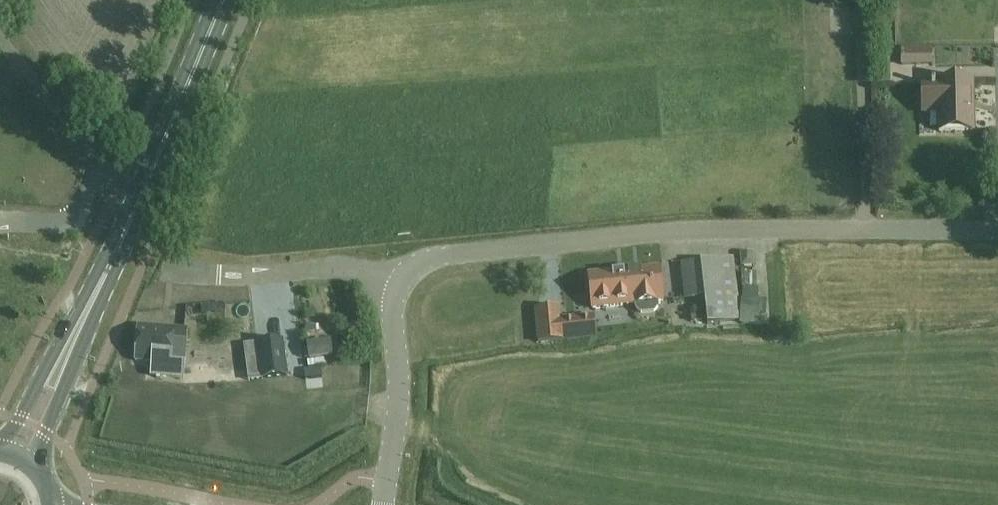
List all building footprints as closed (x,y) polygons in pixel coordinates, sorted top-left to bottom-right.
[(902,64),(933,64),(932,46),(902,47),(902,64)] [(939,131),(973,130),(972,80),(938,81),(938,83),(922,84),(923,111),(939,111),(939,131)] [(754,251),(742,251),(743,266),(755,265),(754,251)] [(706,322),(735,320),(730,260),(690,264),(692,296),(704,295),(706,322)] [(659,306),(658,301),(662,301),(659,267),(628,269),(632,303),(635,303),(636,308),(641,313),(654,311),(659,306)] [(632,303),(628,269),(591,272),(593,307),(632,303)] [(766,301),(739,300),(739,325),(763,326),(763,318),(765,318),(766,301)] [(539,342),(598,337),(596,316),(537,322),(539,342)] [(185,379),(186,363),(187,343),(188,327),(137,323),(134,359),(152,361),(151,376),(185,379)] [(244,345),(249,381),(263,379),(287,376),(282,340),(258,343),(244,345)] [(329,354),(328,341),(306,344),(307,357),(329,354)]
